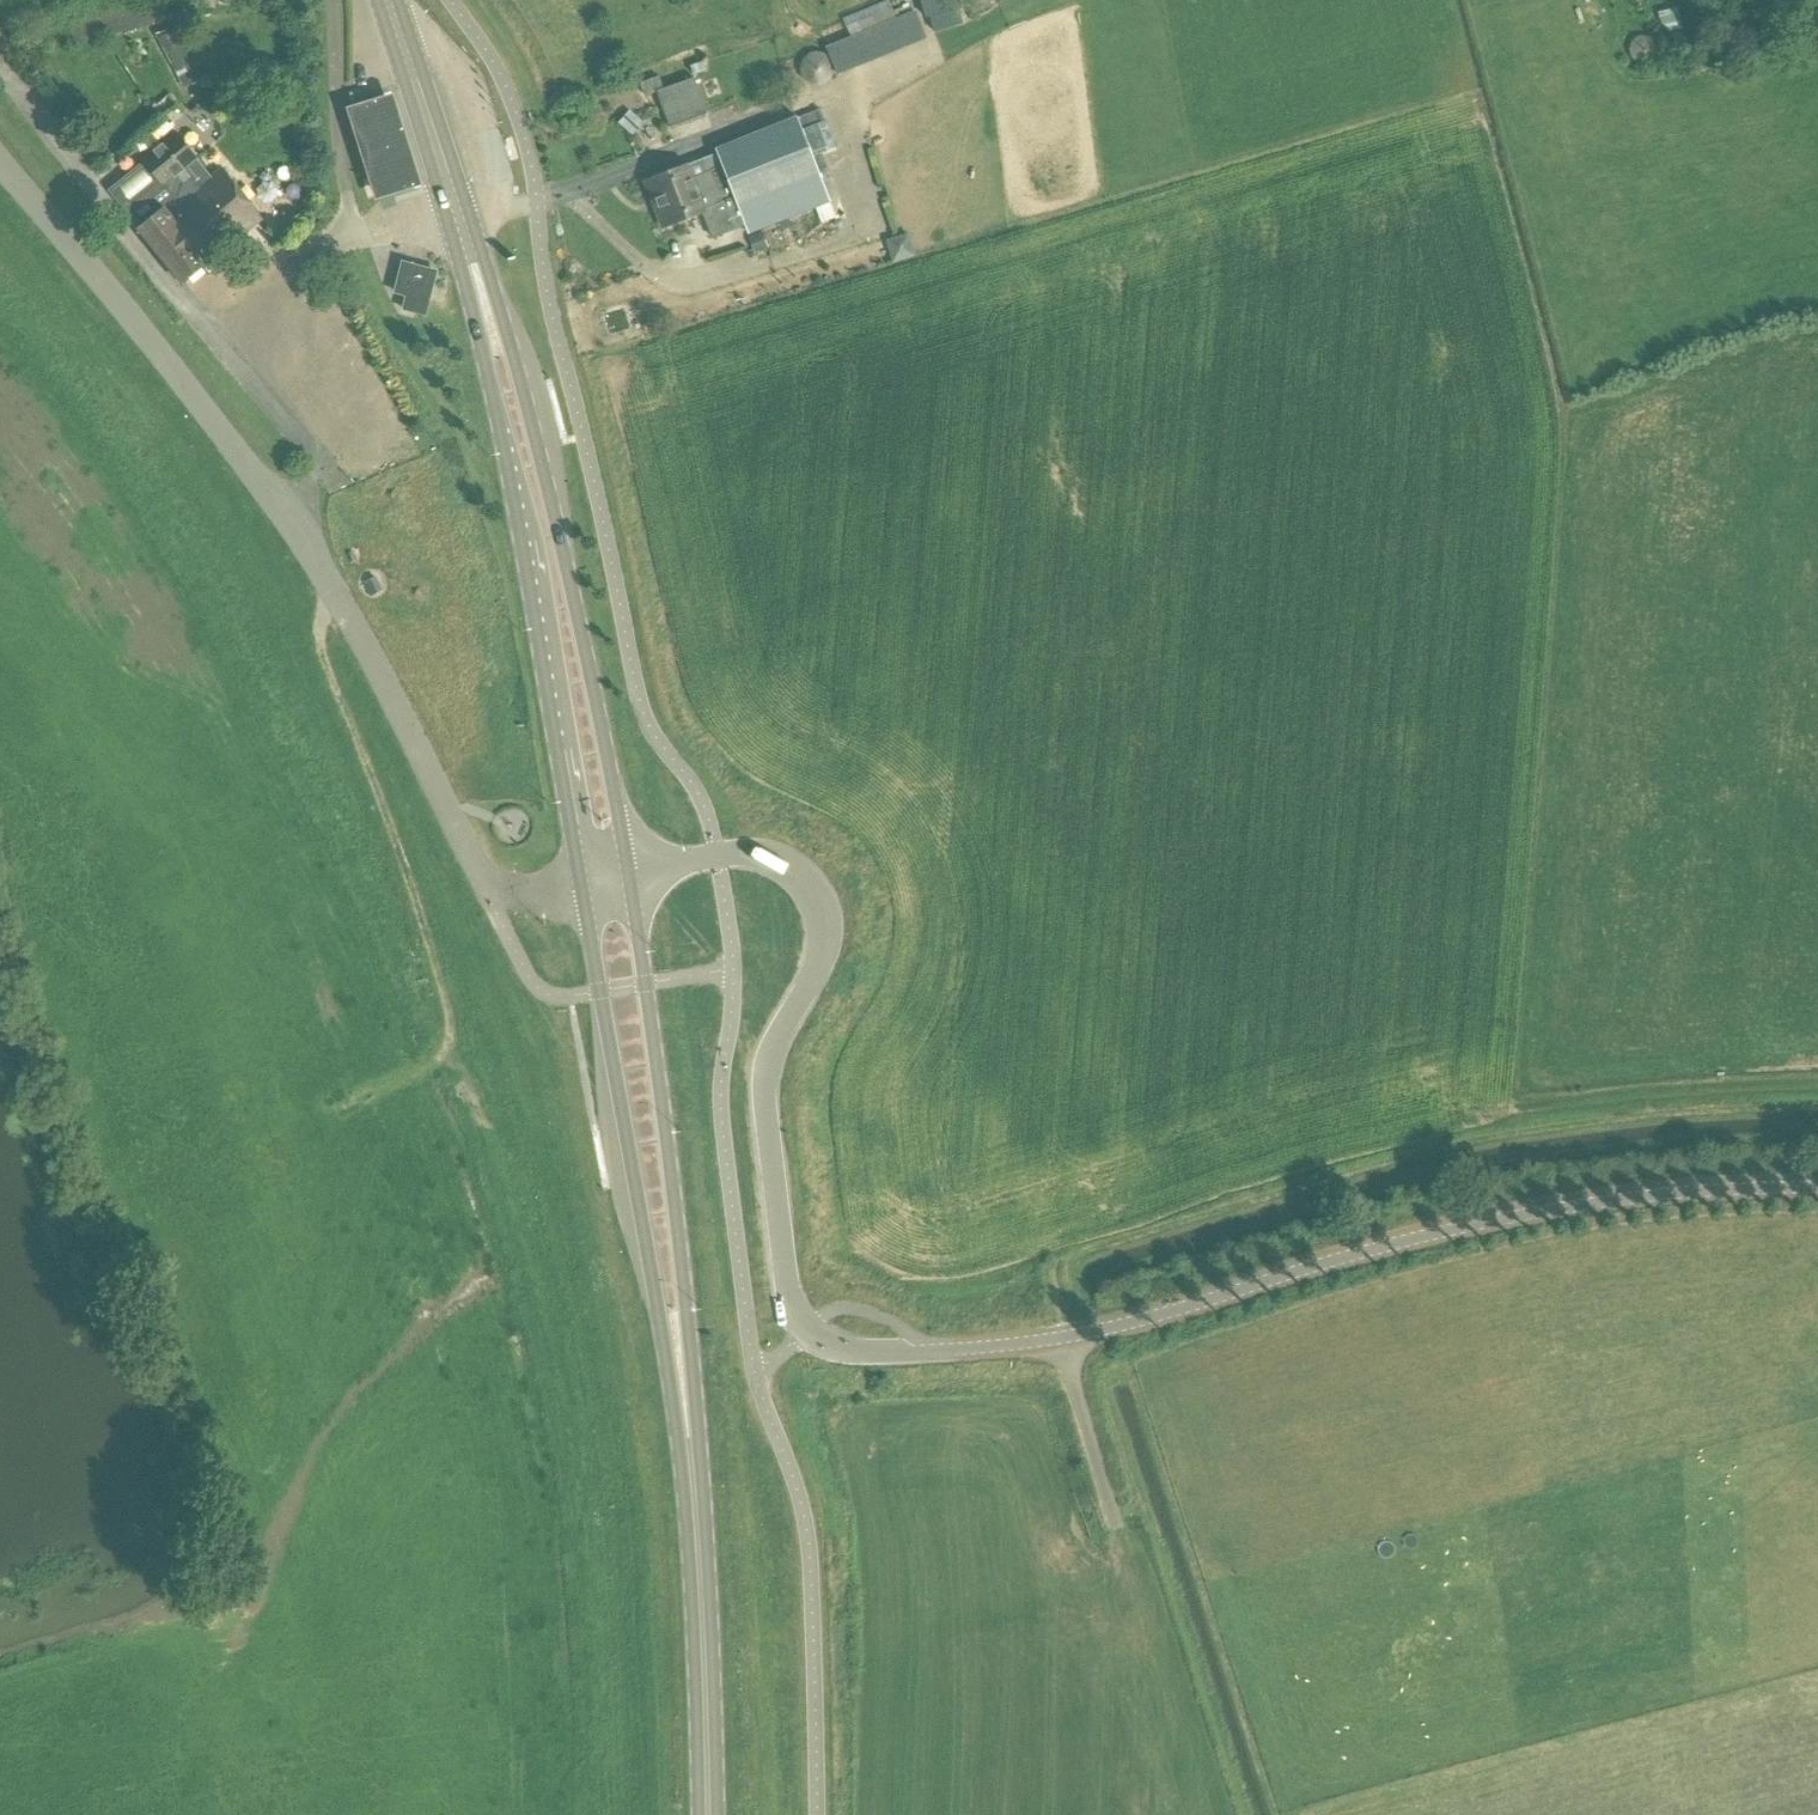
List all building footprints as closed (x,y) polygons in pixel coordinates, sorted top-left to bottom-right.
[(990,0),(972,0),(977,11),(991,3),(990,0)] [(850,37),(825,47),(837,75),(927,38),(915,10),(896,18),(850,37)] [(157,33),(185,87),(206,78),(199,65),(206,62),(192,30),(179,27),(157,33)] [(1642,67),(1645,67),(1648,66),(1650,65),(1653,64),(1655,62),(1657,59),(1658,57),(1659,54),(1659,51),(1658,48),(1657,45),(1656,43),(1654,41),(1652,39),(1649,38),(1647,37),(1644,37),(1641,37),(1638,38),(1636,39),(1633,41),(1631,43),(1630,45),(1629,48),(1629,51),(1629,54),(1629,56),(1631,59),(1632,61),(1634,63),(1637,65),(1639,66),(1642,67)] [(811,82),(813,83),(815,83),(817,83),(820,83),(822,83),(824,82),(825,81),(827,79),(828,78),(830,76),(831,74),(831,72),(832,70),(832,68),(831,66),(831,64),(830,62),(829,60),(828,58),(826,57),(824,56),(823,55),(820,54),(818,54),(816,54),(814,54),(812,55),(810,55),(808,56),(807,58),(805,59),(804,61),(803,63),(802,65),(802,67),(802,69),(802,71),(803,73),(804,75),(805,77),(806,79),(808,80),(809,81),(811,82)] [(661,74),(641,82),(645,96),(658,91),(670,126),(708,112),(695,76),(666,87),(661,74)] [(392,85),(348,99),(378,189),(421,175),(392,85)] [(819,110),(798,118),(797,116),(718,147),(720,151),(648,179),(666,226),(703,212),(713,237),(747,224),(750,232),(830,201),(819,171),(829,167),(823,152),(837,147),(826,120),(823,121),(819,110)] [(637,123),(628,115),(618,126),(628,134),(637,123)] [(142,158),(157,178),(161,183),(195,156),(175,131),(142,158)] [(209,174),(195,156),(161,183),(157,178),(121,207),(179,279),(256,216),(217,168),(209,174)] [(892,261),(915,255),(908,231),(885,238),(892,261)] [(754,253),(767,248),(761,233),(748,238),(754,253)] [(403,256),(395,286),(407,289),(403,303),(424,309),(436,265),(403,256)]
